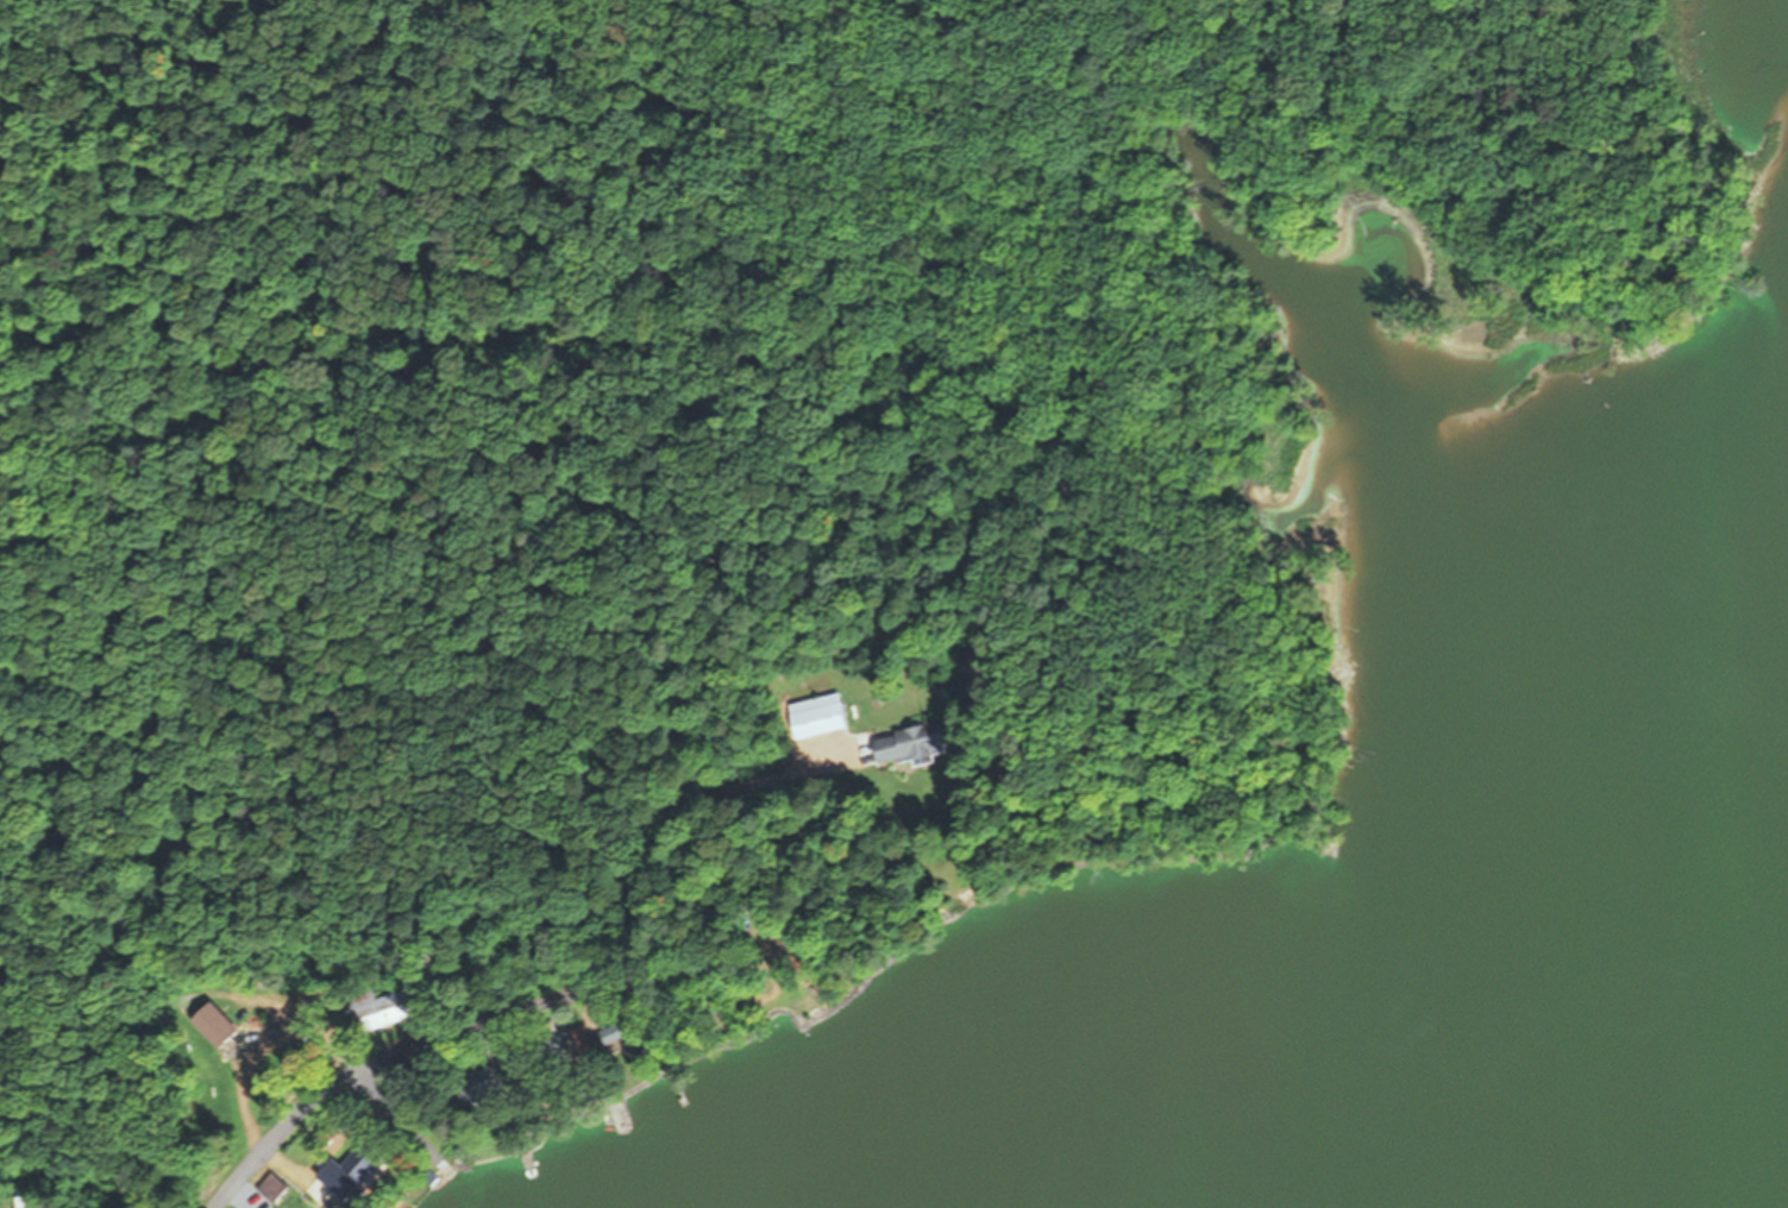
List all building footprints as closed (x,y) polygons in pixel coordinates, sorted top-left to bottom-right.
[(850,729),(843,693),(791,703),(798,739),(850,729)] [(949,749),(943,722),(875,738),(881,765),(949,749)] [(375,1031),(419,1015),(410,988),(366,1004),(375,1031)] [(621,1049),(652,1037),(645,1018),(614,1029),(621,1049)] [(607,1050),(588,1028),(577,1037),(596,1059),(607,1050)] [(482,1070),(488,1103),(511,1098),(505,1066),(482,1070)] [(345,1167),(334,1159),(320,1178),(354,1202),(387,1154),(364,1139),(345,1167)]
